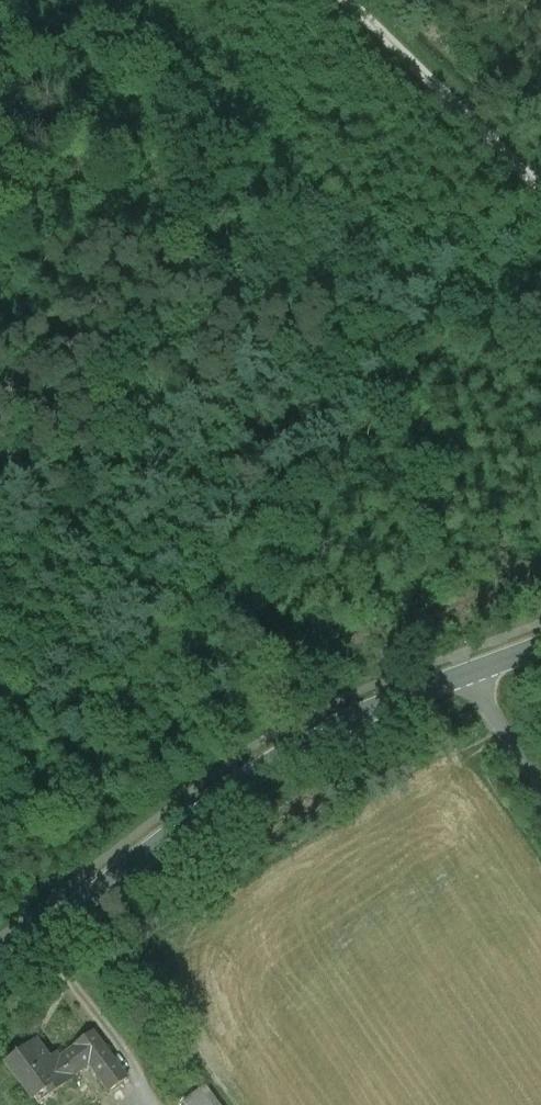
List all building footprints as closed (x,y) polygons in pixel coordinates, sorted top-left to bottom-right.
[(126,1080),(91,1034),(73,1048),(88,1067),(109,1094),(126,1080)] [(48,1062),(35,1044),(8,1067),(33,1103),(46,1093),(50,1098),(72,1082),(70,1080),(57,1063),(54,1059),(55,1058),(54,1058),(48,1062)] [(74,1050),(57,1063),(70,1080),(88,1067),(74,1050)] [(216,1086),(194,1101),(197,1104),(229,1104),(216,1086)]
